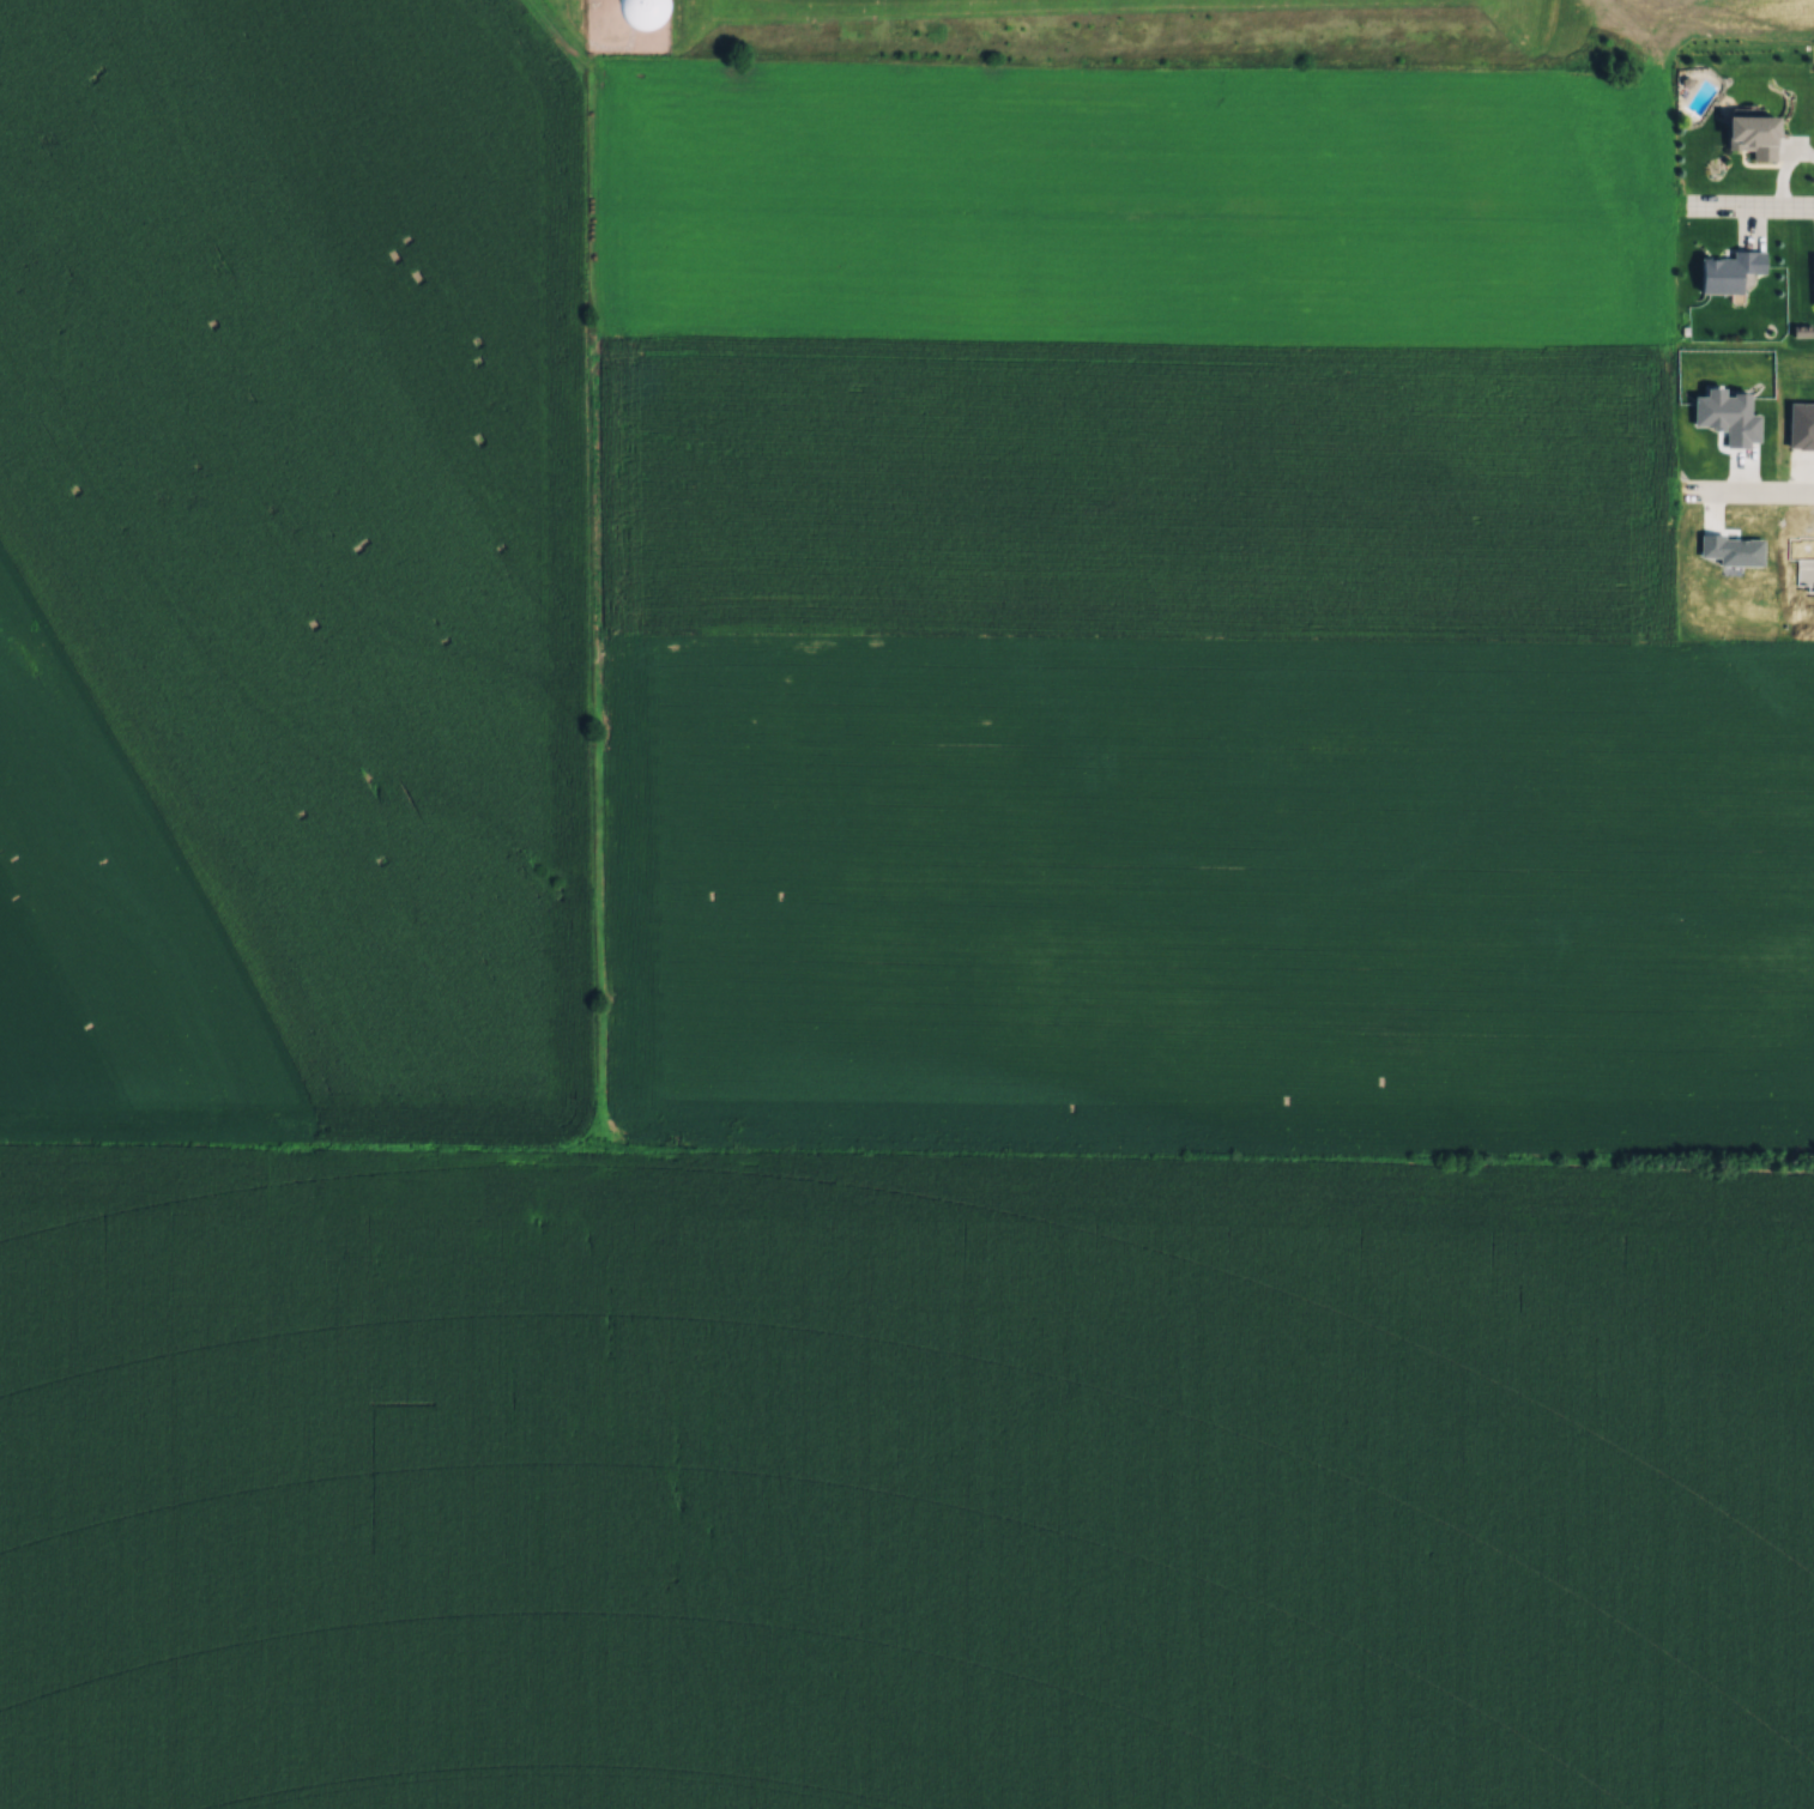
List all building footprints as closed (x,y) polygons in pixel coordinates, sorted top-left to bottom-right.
[(1718,114),(1717,148),(1749,149),(1749,159),(1776,159),(1777,116),(1718,114)]
